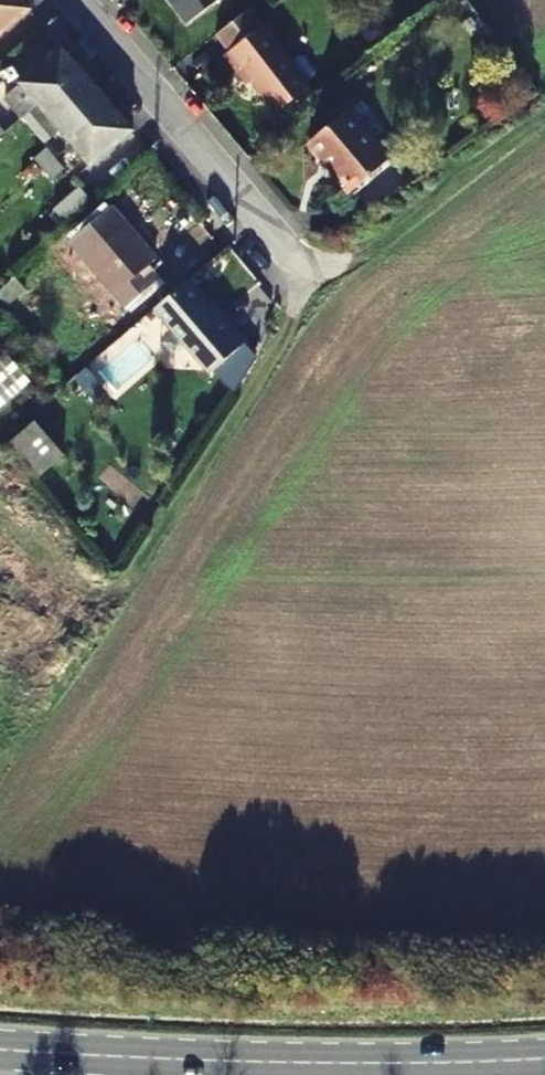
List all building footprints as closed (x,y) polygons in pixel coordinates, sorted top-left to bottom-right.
[(21,0),(0,0),(0,34),(29,10),(21,0)] [(187,23),(218,0),(170,0),(187,23)] [(246,72),(276,111),(310,85),(249,8),(216,34),(230,50),(224,54),(241,76),(246,72)] [(23,119),(39,105),(80,70),(63,50),(6,98),(23,119)] [(39,105),(56,124),(97,90),(80,70),(39,105)] [(56,124),(73,145),(115,111),(97,90),(56,124)] [(372,140),(345,110),(310,141),(337,173),(334,177),(349,194),(393,155),(377,137),(372,140)] [(131,130),(115,111),(73,145),(90,164),(131,130)] [(44,169),(55,160),(47,150),(36,159),(44,169)] [(53,180),(64,170),(55,160),(44,169),(53,180)] [(53,210),(61,222),(89,204),(81,191),(53,210)] [(97,293),(117,316),(159,280),(148,267),(156,259),(112,208),(73,241),(108,283),(97,293)] [(15,277),(0,290),(0,305),(4,309),(26,290),(15,277)] [(223,315),(218,319),(186,281),(155,308),(211,373),(247,343),(223,315)] [(0,361),(0,407),(32,383),(10,353),(0,361)] [(40,476),(65,455),(36,422),(12,443),(40,476)]
